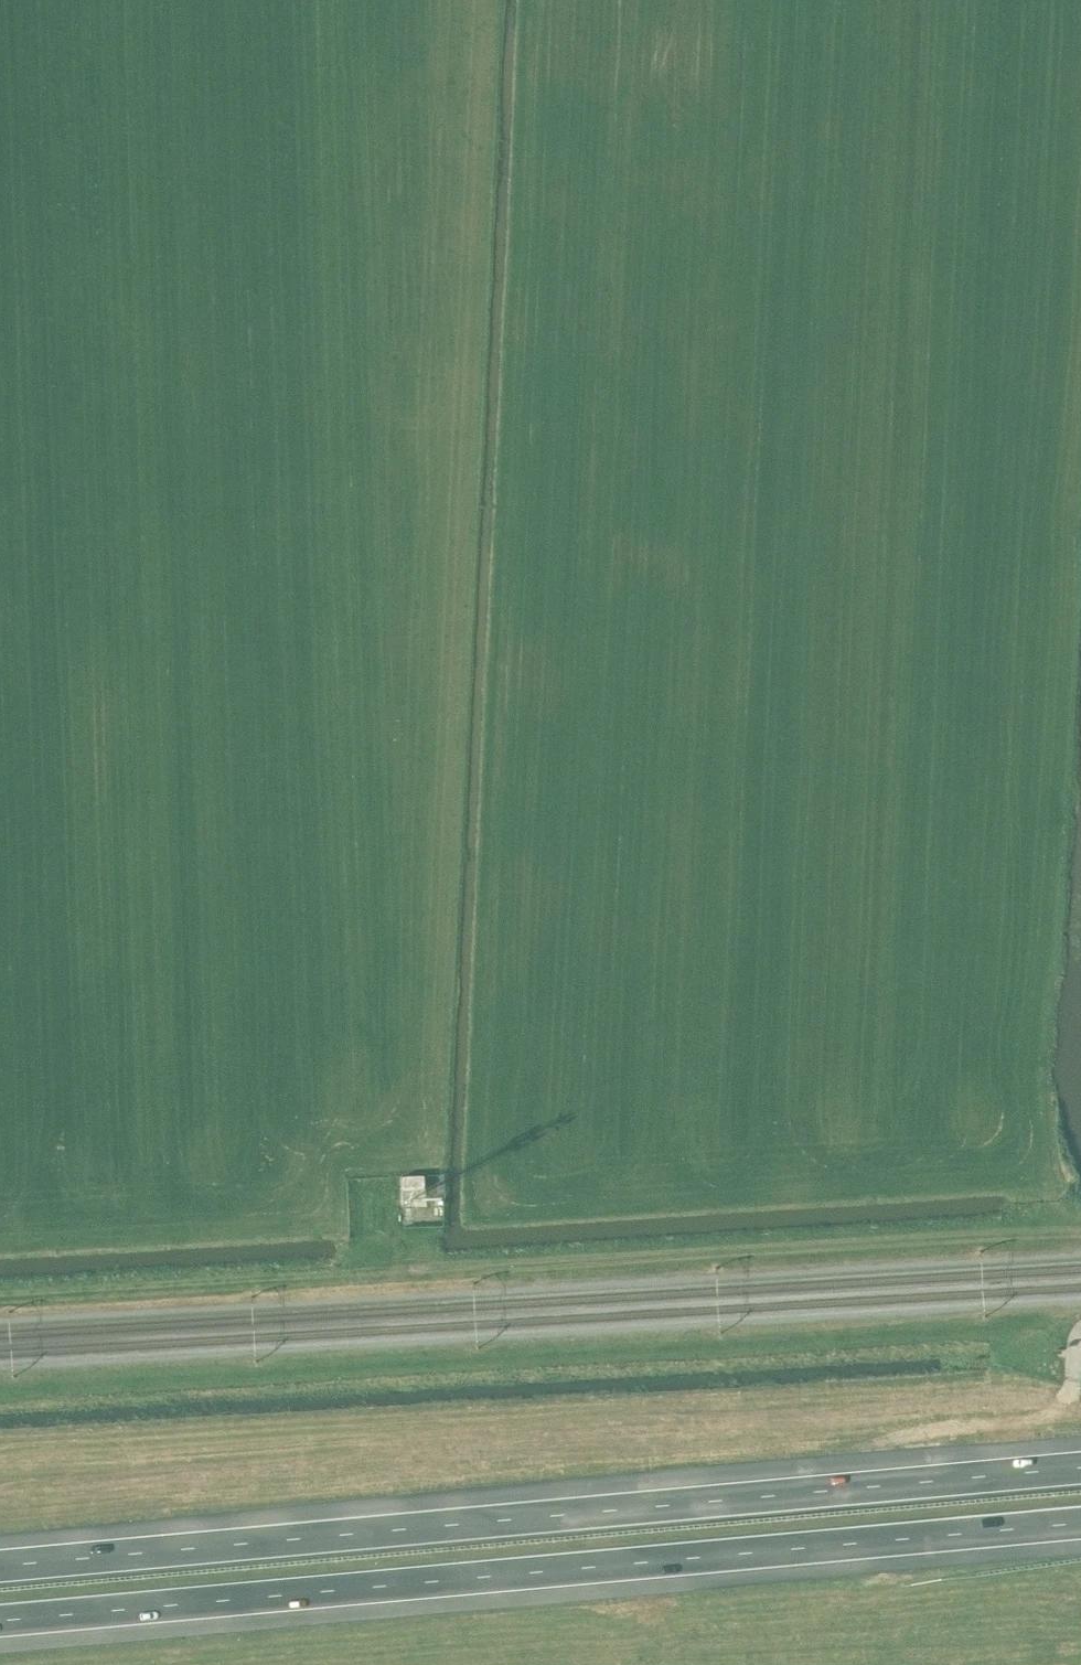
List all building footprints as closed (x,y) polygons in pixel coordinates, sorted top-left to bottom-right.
[(429,1176),(401,1175),(401,1186),(429,1187),(429,1176)]
